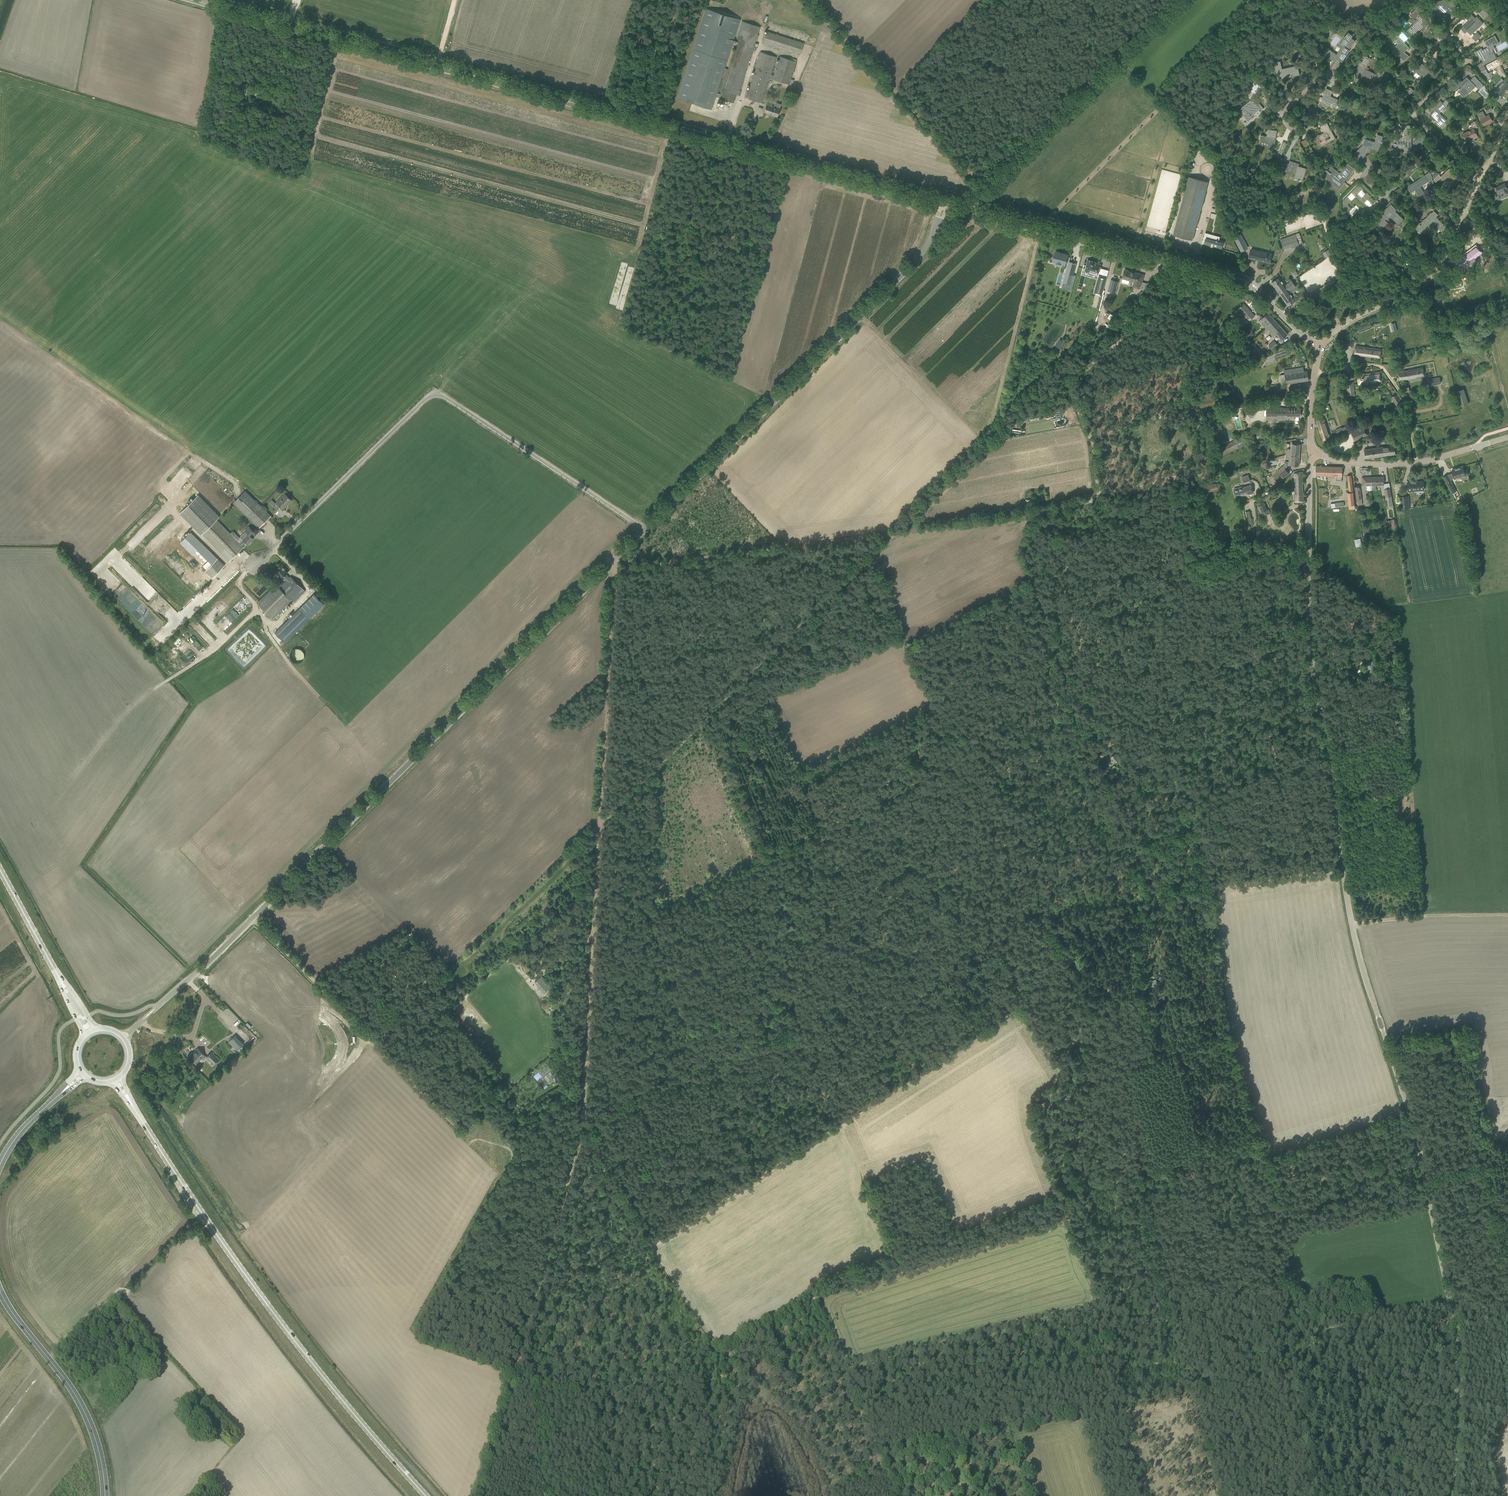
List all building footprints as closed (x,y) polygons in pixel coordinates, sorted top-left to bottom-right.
[(1455,4),(1455,3),(1454,3),(1453,3),(1452,3),(1451,3),(1448,1),(1448,2),(1446,0),(1438,0),(1434,1),(1429,6),(1437,14),(1440,11),(1439,11),(1440,9),(1446,15),(1445,17),(1448,20),(1452,17),(1455,14),(1456,14),(1458,12),(1455,8),(1455,7),(1456,6),(1456,5),(1455,4)] [(1469,21),(1467,22),(1461,28),(1465,33),(1467,31),(1471,35),(1479,27),(1477,26),(1482,21),(1476,16),(1475,17),(1471,13),(1479,5),(1477,3),(1469,11),(1464,16),(1469,21)] [(1407,30),(1406,30),(1411,35),(1413,33),(1416,36),(1422,30),(1423,31),(1422,30),(1424,28),(1423,27),(1428,22),(1427,21),(1421,15),(1425,11),(1419,5),(1419,6),(1410,15),(1414,18),(1413,19),(1414,20),(1415,19),(1417,21),(1408,30),(1407,30)] [(724,68),(740,19),(706,8),(677,99),(711,109),(724,69),(728,71),(728,69),(724,68)] [(740,90),(757,36),(758,37),(759,34),(758,34),(760,26),(742,21),(734,47),(735,47),(728,69),(728,71),(720,94),(717,93),(716,97),(733,102),(736,94),(740,95),(741,90),(740,90)] [(763,43),(800,55),(804,42),(767,31),(763,43)] [(1338,45),(1341,47),(1337,54),(1327,47),(1322,52),(1335,61),(1337,58),(1342,61),(1350,50),(1349,49),(1355,40),(1351,37),(1353,35),(1348,31),(1338,45)] [(1396,41),(1398,43),(1395,47),(1396,49),(1393,52),(1397,56),(1398,55),(1404,61),(1403,61),(1403,62),(1409,56),(1407,54),(1406,54),(1404,52),(1409,47),(1403,42),(1408,38),(1401,31),(1396,35),(1398,37),(1397,39),(1396,41)] [(1477,32),(1472,37),(1476,41),(1481,36),(1477,32)] [(1486,63),(1486,64),(1492,61),(1492,60),(1496,57),(1492,49),(1495,48),(1493,45),(1499,42),(1494,35),(1484,41),(1487,47),(1482,50),(1481,48),(1474,52),(1477,56),(1478,55),(1480,60),(1482,59),(1485,64),(1486,63)] [(771,74),(776,56),(760,51),(745,97),(762,103),(769,78),(789,84),(796,61),(780,56),(774,75),(771,74)] [(1361,75),(1360,78),(1373,84),(1375,80),(1379,82),(1386,68),(1380,65),(1376,73),(1366,69),(1371,58),(1363,54),(1354,73),(1355,73),(1355,72),(1361,75)] [(1274,62),(1278,80),(1300,75),(1297,65),(1282,68),(1280,61),(1274,62)] [(1405,70),(1408,73),(1409,72),(1413,75),(1416,72),(1423,78),(1424,77),(1428,80),(1435,73),(1431,69),(1429,70),(1420,61),(1416,66),(1412,62),(1405,70)] [(1481,71),(1486,80),(1490,77),(1486,69),(1481,71)] [(1456,90),(1457,91),(1464,98),(1475,86),(1478,89),(1483,84),(1474,76),(1470,80),(1467,77),(1460,83),(1459,82),(1454,86),(1457,89),(1456,90)] [(1255,80),(1249,89),(1255,95),(1262,87),(1255,80)] [(1499,86),(1506,91),(1507,89),(1507,83),(1504,80),(1499,86)] [(242,87),(241,89),(239,88),(236,95),(239,96),(240,93),(246,95),(250,84),(238,81),(236,86),(242,87)] [(1494,90),(1491,93),(1493,98),(1494,96),(1497,98),(1500,94),(1502,95),(1504,93),(1506,91),(1499,86),(1495,90),(1496,90),(1495,91),(1494,90)] [(1321,107),(1321,108),(1324,109),(1327,104),(1336,108),(1340,100),(1330,96),(1332,91),(1326,88),(1318,106),(1321,107)] [(1253,117),(1251,116),(1258,110),(1260,112),(1263,108),(1254,97),(1238,110),(1241,114),(1242,114),(1248,121),(1253,117)] [(1434,110),(1430,115),(1436,121),(1435,122),(1438,126),(1443,121),(1444,123),(1446,120),(1447,120),(1439,113),(1440,112),(1440,111),(1445,106),(1449,102),(1446,99),(1442,103),(1440,100),(1432,108),(1434,110)] [(769,114),(777,117),(780,108),(781,104),(775,102),(774,106),(766,104),(764,112),(769,113),(769,114)] [(1484,107),(1487,112),(1493,109),(1490,104),(1484,107)] [(1477,113),(1484,125),(1492,121),(1489,114),(1486,116),(1483,110),(1477,113)] [(1473,129),(1467,131),(1462,133),(1465,140),(1473,136),(1474,139),(1478,137),(1474,128),(1479,126),(1477,120),(1470,123),(1473,129)] [(1459,128),(1457,129),(1460,135),(1461,135),(1461,134),(1462,132),(1460,127),(1466,125),(1464,121),(1457,124),(1459,128)] [(1324,132),(1314,138),(1317,144),(1327,138),(1329,141),(1335,138),(1327,122),(1320,126),(1324,132)] [(1387,146),(1387,147),(1388,147),(1388,148),(1387,149),(1390,151),(1393,149),(1391,147),(1391,146),(1391,144),(1404,145),(1404,152),(1411,152),(1411,125),(1402,125),(1402,130),(1404,130),(1404,138),(1391,138),(1391,142),(1389,142),(1389,145),(1388,145),(1388,146),(1387,146)] [(1375,141),(1366,138),(1369,129),(1364,128),(1361,138),(1364,139),(1362,145),(1353,153),(1360,160),(1365,155),(1365,154),(1367,152),(1368,152),(1369,152),(1370,152),(1370,151),(1371,148),(1378,151),(1383,136),(1377,134),(1375,141)] [(1269,145),(1274,146),(1277,131),(1268,129),(1267,136),(1261,135),(1260,141),(1266,142),(1266,143),(1269,144),(1269,145)] [(1301,141),(1304,147),(1309,144),(1307,138),(1301,141)] [(1294,178),(1302,180),(1306,168),(1298,166),(1299,164),(1290,161),(1289,163),(1283,161),(1280,169),(1295,174),(1294,178)] [(1330,175),(1328,178),(1333,182),(1331,184),(1338,190),(1343,184),(1344,186),(1345,184),(1343,183),(1345,181),(1345,182),(1353,172),(1346,167),(1341,174),(1331,166),(1328,170),(1327,169),(1326,170),(1330,174),(1330,175)] [(1445,185),(1446,186),(1448,188),(1449,189),(1459,180),(1454,174),(1454,173),(1449,168),(1441,176),(1439,174),(1433,180),(1435,182),(1440,177),(1443,180),(1444,179),(1447,183),(1445,185)] [(1423,197),(1423,196),(1426,194),(1420,186),(1428,181),(1430,184),(1434,182),(1432,179),(1432,178),(1430,172),(1407,187),(1411,192),(1415,190),(1420,199),(1423,197)] [(1173,234),(1192,240),(1208,181),(1189,176),(1173,234)] [(1366,193),(1362,190),(1364,189),(1361,186),(1360,186),(1360,185),(1359,185),(1358,186),(1357,186),(1343,200),(1343,207),(1348,212),(1351,208),(1347,204),(1355,196),(1356,196),(1357,196),(1356,195),(1358,194),(1361,198),(1359,200),(1368,208),(1368,209),(1373,203),(1368,198),(1371,196),(1370,195),(1367,192),(1366,193)] [(1495,195),(1501,193),(1503,197),(1507,196),(1507,185),(1500,188),(1499,185),(1492,187),(1495,195)] [(1398,224),(1404,219),(1397,212),(1395,210),(1396,209),(1391,204),(1378,216),(1381,220),(1376,224),(1381,229),(1388,222),(1386,220),(1391,216),(1398,224)] [(1426,217),(1424,220),(1415,225),(1419,232),(1427,227),(1433,223),(1441,231),(1445,226),(1435,217),(1437,215),(1433,211),(1432,212),(1431,212),(1426,217)] [(1280,239),(1284,249),(1291,246),(1292,248),(1300,245),(1299,244),(1303,243),(1299,232),(1280,239)] [(1205,234),(1202,243),(1204,243),(1204,244),(1211,246),(1213,247),(1213,246),(1222,249),(1223,243),(1219,241),(1217,241),(1217,240),(1216,240),(1216,241),(1214,240),(1215,236),(1205,234)] [(1240,234),(1234,237),(1238,246),(1239,246),(1245,243),(1245,242),(1240,234)] [(1460,259),(1458,263),(1462,268),(1480,254),(1475,247),(1466,254),(1466,255),(1465,256),(1464,255),(1460,259)] [(1251,249),(1249,257),(1265,261),(1266,257),(1267,256),(1266,256),(1267,253),(1251,249)] [(1325,257),(1331,254),(1329,249),(1323,252),(1325,257)] [(1053,261),(1054,261),(1063,263),(1065,264),(1065,263),(1068,263),(1063,282),(1070,284),(1076,263),(1069,262),(1070,257),(1067,256),(1067,254),(1055,251),(1053,261)] [(1086,266),(1084,265),(1082,271),(1084,271),(1086,271),(1086,272),(1087,272),(1094,274),(1094,275),(1097,276),(1101,264),(1095,263),(1096,262),(1095,262),(1094,263),(1093,262),(1093,261),(1088,260),(1086,266)] [(1140,289),(1144,275),(1135,272),(1135,273),(1128,271),(1128,270),(1125,269),(1125,270),(1124,270),(1122,278),(1130,280),(1130,281),(1134,282),(1132,287),(1140,289)] [(1098,279),(1094,293),(1101,295),(1107,276),(1099,274),(1098,277),(1098,279)] [(1296,286),(1291,280),(1285,284),(1279,276),(1271,282),(1288,306),(1296,300),(1289,290),(1293,288),(1296,286)] [(1111,279),(1108,291),(1115,293),(1119,281),(1111,279)] [(1324,286),(1325,290),(1339,283),(1336,279),(1328,283),(1327,283),(1328,285),(1324,286)] [(1460,282),(1454,286),(1457,291),(1464,286),(1460,282)] [(1065,306),(1068,295),(1060,292),(1056,303),(1065,306)] [(1254,315),(1245,303),(1232,314),(1236,318),(1239,315),(1245,322),(1254,315)] [(1262,318),(1264,321),(1261,323),(1273,336),(1276,333),(1281,339),(1288,334),(1268,312),(1262,318)] [(1358,332),(1372,327),(1371,323),(1357,329),(1358,332)] [(1274,340),(1268,346),(1272,350),(1278,344),(1274,340)] [(1342,347),(1352,348),(1353,341),(1343,340),(1342,347)] [(1354,355),(1380,358),(1381,349),(1355,346),(1354,355)] [(1285,374),(1279,375),(1280,384),(1309,380),(1307,371),(1304,371),(1303,367),(1284,370),(1285,374)] [(1398,372),(1399,381),(1424,376),(1422,367),(1398,372)] [(1357,374),(1358,384),(1381,381),(1380,372),(1357,374)] [(1346,388),(1347,396),(1355,395),(1354,387),(1346,388)] [(1257,393),(1257,400),(1275,398),(1274,395),(1269,396),(1269,392),(1257,393)] [(1401,402),(1397,394),(1391,397),(1396,405),(1401,402)] [(1300,408),(1295,408),(1295,407),(1266,407),(1266,420),(1295,420),(1295,416),(1300,416),(1300,408)] [(1316,420),(1323,440),(1330,438),(1324,417),(1316,420)] [(1335,429),(1337,435),(1348,430),(1346,425),(1335,429)] [(1351,431),(1352,432),(1351,432),(1355,440),(1369,434),(1365,425),(1356,429),(1356,428),(1351,431)] [(1212,450),(1216,458),(1247,443),(1244,435),(1212,450)] [(1285,458),(1289,458),(1289,461),(1284,461),(1284,465),(1277,470),(1283,478),(1289,473),(1284,468),(1287,466),(1287,464),(1299,465),(1300,444),(1291,444),(1290,448),(1287,448),(1287,450),(1286,449),(1285,458)] [(1364,449),(1365,458),(1395,454),(1394,445),(1364,449)] [(1328,476),(1327,479),(1333,479),(1333,476),(1342,476),(1342,467),(1316,466),(1315,475),(1328,476)] [(1455,469),(1453,470),(1453,469),(1452,470),(1454,478),(1461,476),(1461,477),(1468,475),(1468,474),(1467,470),(1466,470),(1464,471),(1462,466),(1455,469)] [(1295,482),(1294,482),(1294,486),(1295,501),(1298,501),(1298,502),(1304,502),(1303,471),(1302,471),(1295,473),(1294,474),(1295,482)] [(1362,477),(1362,482),(1362,486),(1367,485),(1367,489),(1367,490),(1368,490),(1370,490),(1371,490),(1371,489),(1371,485),(1372,485),(1372,490),(1376,490),(1376,485),(1384,485),(1384,484),(1384,476),(1362,477)] [(1450,479),(1446,482),(1452,493),(1456,491),(1450,479)] [(1407,482),(1408,491),(1424,490),(1423,481),(1407,482)] [(1234,490),(1236,496),(1248,493),(1248,494),(1253,492),(1251,485),(1234,490)] [(1393,505),(1390,488),(1384,489),(1385,497),(1387,497),(1389,506),(1393,505)] [(233,502),(255,524),(259,528),(271,516),(245,490),(233,502)] [(275,502),(283,509),(292,500),(285,493),(275,502)] [(254,538),(251,536),(255,533),(249,526),(245,530),(245,531),(236,540),(217,520),(220,516),(198,495),(180,513),(201,535),(202,534),(229,561),(244,547),(242,546),(246,542),(248,544),(249,544),(250,544),(251,543),(251,542),(250,541),(254,538)] [(1259,505),(1264,516),(1269,514),(1265,503),(1259,505)] [(205,571),(212,578),(225,565),(191,531),(180,542),(193,555),(198,550),(209,560),(203,566),(206,569),(205,571)] [(1354,539),(1356,547),(1362,545),(1360,538),(1354,539)] [(278,567),(280,569),(277,572),(282,577),(283,577),(286,580),(281,585),(279,582),(258,603),(272,618),(291,599),(294,602),(305,591),(291,576),(289,577),(286,574),(287,573),(285,570),(286,569),(281,564),(278,567)] [(315,593),(300,607),(310,617),(324,603),(315,593)] [(274,632),(284,642),(310,617),(300,607),(274,632)] [(181,646),(179,648),(182,652),(184,651),(194,661),(197,659),(182,642),(180,644),(181,646)] [(289,656),(292,662),(298,663),(303,660),(305,654),(302,649),(296,647),(290,650),(289,656)] [(1366,662),(1368,670),(1374,668),(1373,661),(1366,662)] [(1115,753),(1111,756),(1115,762),(1120,759),(1115,753)] [(535,981),(544,993),(551,987),(541,976),(535,981)] [(1149,983),(1149,984),(1152,989),(1159,986),(1157,982),(1158,982),(1158,981),(1157,982),(1156,980),(1153,982),(1152,981),(1150,982),(1149,983)] [(228,1043),(235,1050),(242,1043),(235,1037),(228,1043)] [(192,1060),(194,1063),(195,1062),(198,1065),(201,1062),(199,1060),(205,1055),(198,1048),(192,1053),(192,1052),(189,1055),(189,1056),(192,1060)] [(212,1060),(216,1064),(219,1060),(211,1052),(206,1057),(210,1061),(212,1060)]
